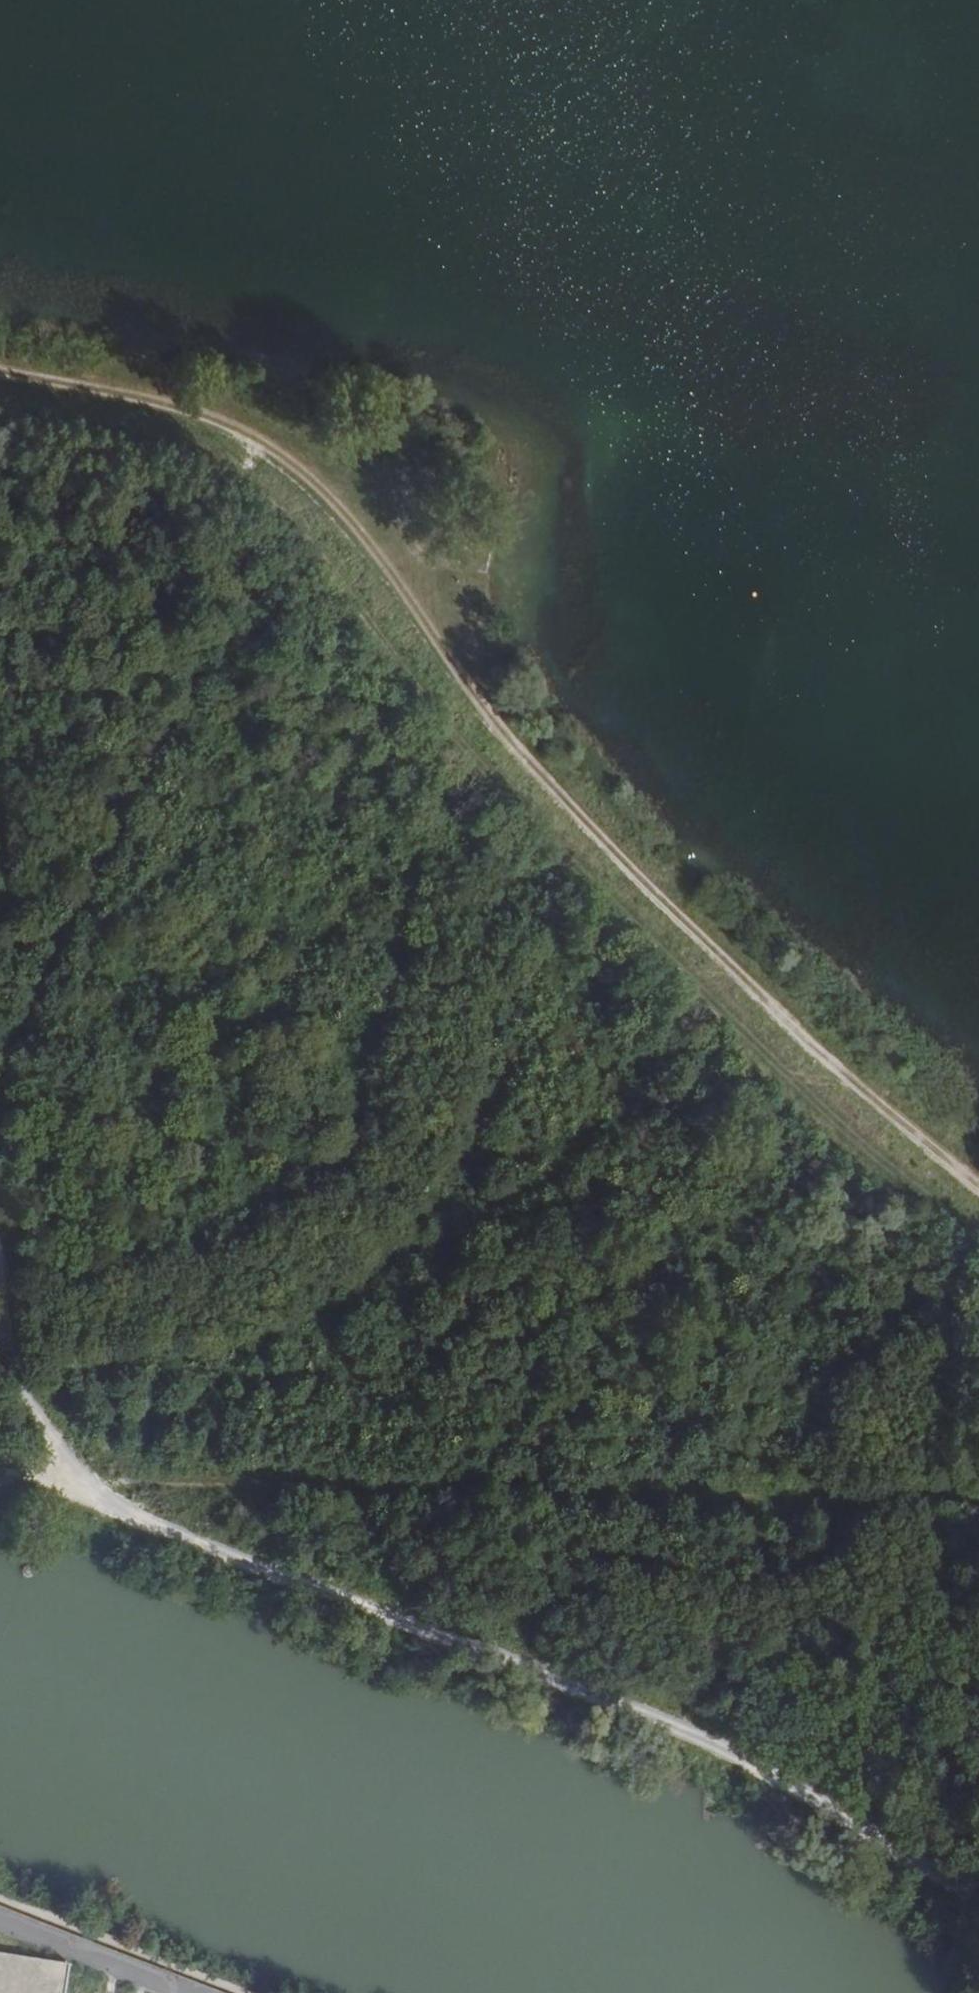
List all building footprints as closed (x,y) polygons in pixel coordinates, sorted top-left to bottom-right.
[(70,1962),(0,1951),(0,1992),(65,1992),(70,1962)]
